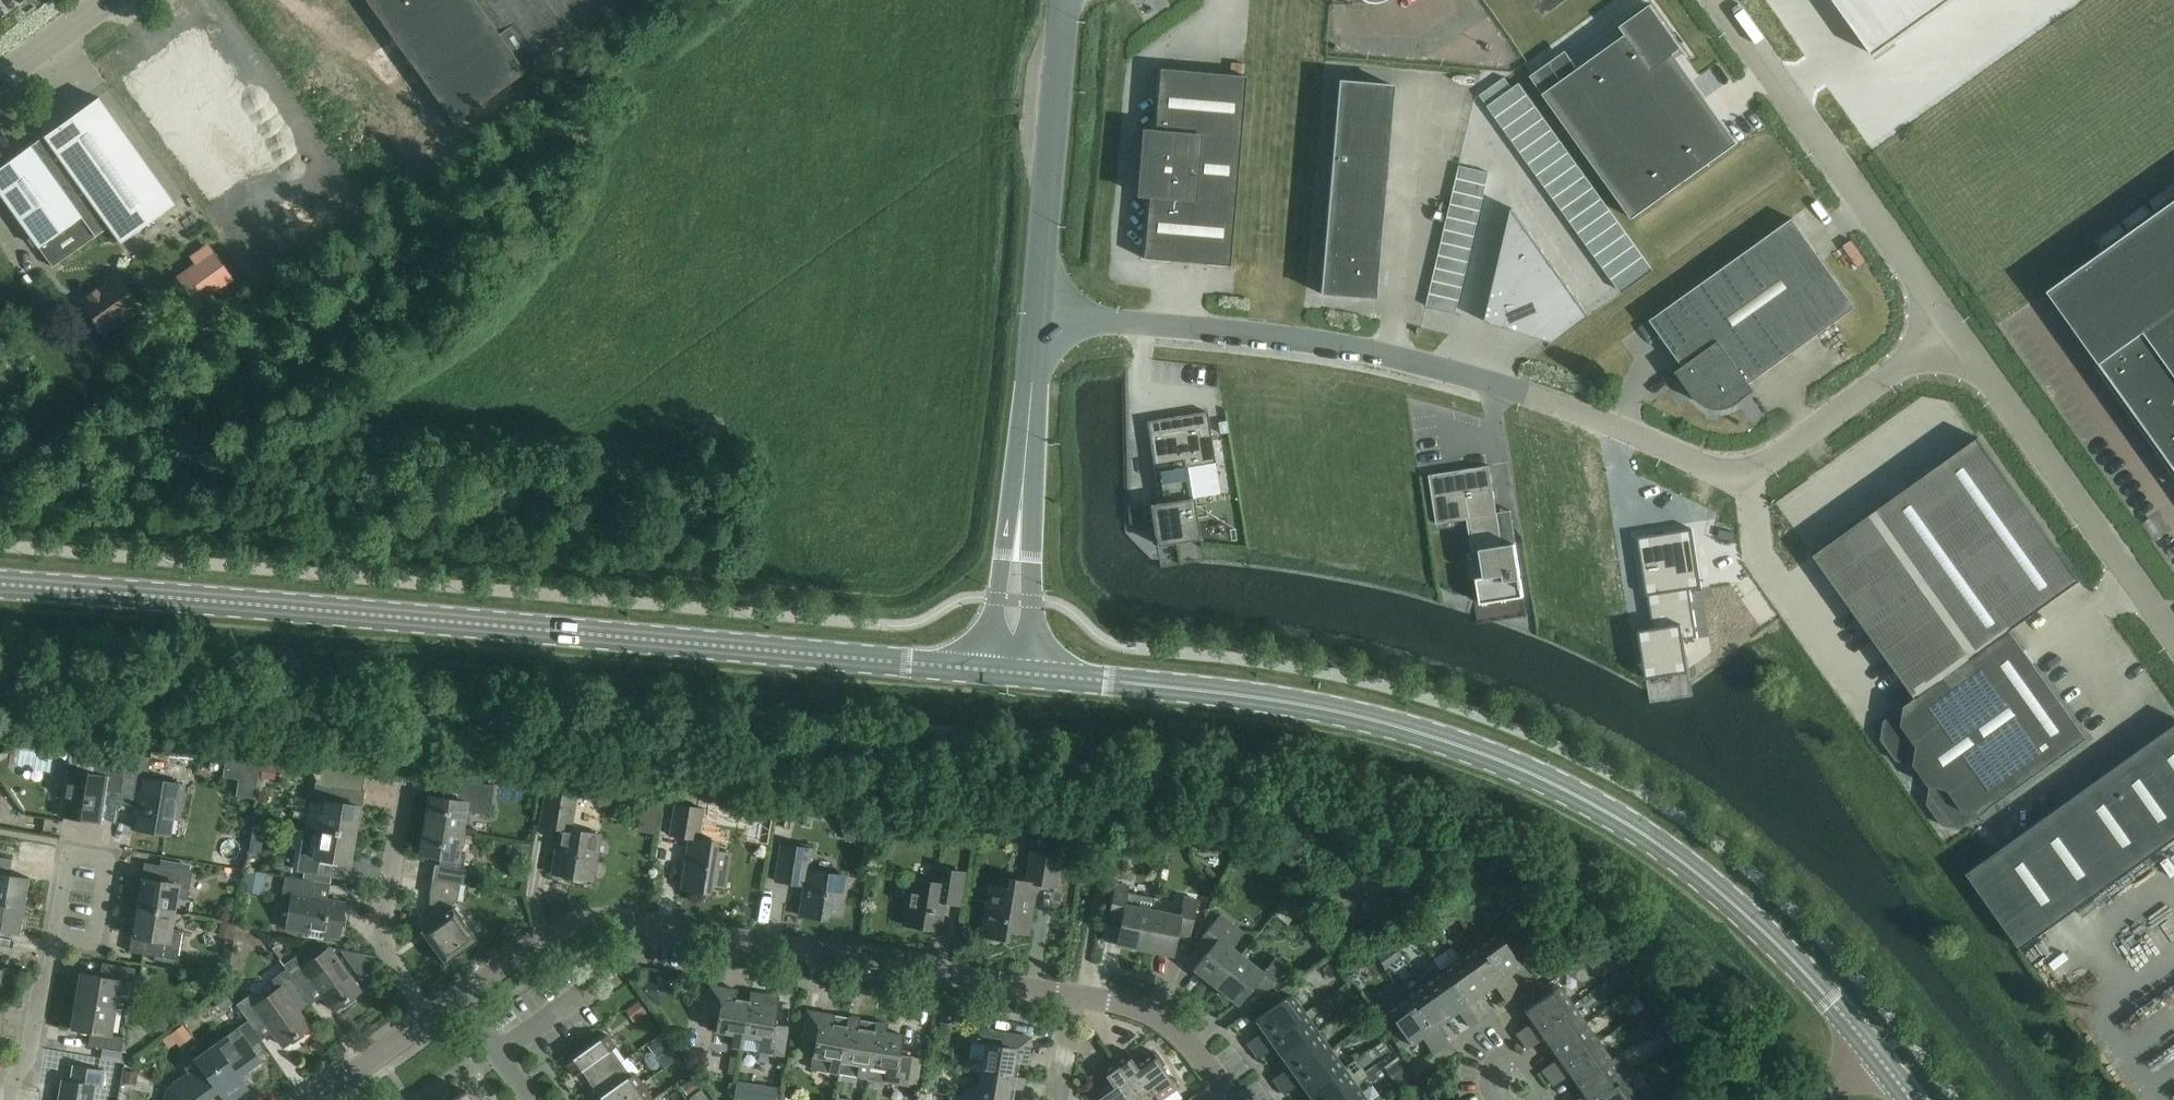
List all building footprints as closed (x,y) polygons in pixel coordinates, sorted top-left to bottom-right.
[(469,0),(366,0),(453,122),(521,73),(469,0)] [(521,73),(623,0),(469,0),(521,73)] [(1873,53),(1947,0),(1835,0),(1873,53)] [(1573,72),(1561,54),(1531,75),(1633,218),(1738,143),(1674,53),(1683,47),(1651,4),(1621,26),(1626,34),(1573,72)] [(1143,258),(1229,266),(1245,76),(1159,68),(1154,131),(1143,130),(1138,194),(1148,195),(1143,258)] [(1480,95),(1487,105),(1512,87),(1505,77),(1480,95)] [(1393,84),(1339,80),(1320,293),(1374,297),(1393,84)] [(1527,94),(1519,82),(1512,87),(1487,105),(1495,117),(1527,94)] [(1527,94),(1495,117),(1504,128),(1536,105),(1527,94)] [(95,236),(108,226),(120,242),(174,204),(97,97),(44,136),(30,145),(81,216),(95,235),(95,236)] [(1544,117),(1536,105),(1504,128),(1512,140),(1544,117)] [(1544,117),(1512,140),(1520,151),(1552,129),(1544,117)] [(1520,151),(1528,163),(1560,140),(1552,129),(1520,151)] [(1537,174),(1569,152),(1560,140),(1528,163),(1537,174)] [(0,167),(0,194),(52,266),(95,235),(81,216),(30,145),(0,167)] [(1537,174),(1545,186),(1577,163),(1569,152),(1537,174)] [(1553,198),(1585,175),(1577,163),(1545,186),(1553,198)] [(1456,178),(1486,185),(1489,172),(1459,165),(1456,178)] [(1561,209),(1593,186),(1585,175),(1553,198),(1561,209)] [(1453,191),(1483,198),(1486,185),(1456,178),(1453,191)] [(1561,209),(1570,221),(1602,198),(1593,186),(1561,209)] [(1450,203),(1480,210),(1483,198),(1453,191),(1450,203)] [(1610,209),(1602,198),(1570,221),(1578,232),(1610,209)] [(2048,290),(2173,467),(2173,200),(2048,290)] [(1450,203),(1447,216),(1477,223),(1480,210),(1450,203)] [(1497,273),(1503,269),(1538,243),(1512,207),(1497,273)] [(1586,244),(1618,221),(1610,209),(1578,232),(1586,244)] [(1477,223),(1447,216),(1444,229),(1474,236),(1477,223)] [(1694,396),(1697,400),(1702,403),(1706,406),(1711,408),(1717,408),(1722,408),(1727,407),(1732,406),(1737,403),(1755,390),(1750,383),(1856,307),(1793,218),(1650,320),(1683,366),(1676,371),(1694,396)] [(1626,233),(1618,221),(1586,244),(1595,255),(1626,233)] [(1441,242),(1471,249),(1474,236),(1444,229),(1441,242)] [(1626,233),(1595,255),(1603,267),(1635,244),(1626,233)] [(1471,249),(1441,242),(1438,254),(1468,261),(1471,249)] [(1551,261),(1538,243),(1503,269),(1515,286),(1551,261)] [(1603,267),(1611,278),(1643,256),(1635,244),(1603,267)] [(179,277),(197,302),(231,278),(213,253),(179,277)] [(1468,261),(1438,254),(1435,267),(1465,274),(1468,261)] [(1651,267),(1643,256),(1611,278),(1619,290),(1651,267)] [(1563,279),(1551,261),(1515,286),(1517,289),(1528,304),(1563,279)] [(1432,280),(1462,287),(1465,274),(1435,267),(1432,280)] [(1515,286),(1503,269),(1497,273),(1486,321),(1506,327),(1517,289),(1515,286)] [(92,316),(104,333),(141,307),(117,274),(96,289),(87,295),(88,295),(81,300),(88,310),(87,315),(92,316)] [(1563,279),(1528,304),(1541,322),(1576,297),(1563,279)] [(1459,300),(1462,287),(1432,280),(1429,293),(1459,300)] [(1525,333),(1541,322),(1528,304),(1517,289),(1506,327),(1525,333)] [(1459,300),(1429,293),(1426,306),(1456,313),(1459,300)] [(1590,316),(1576,297),(1541,322),(1525,333),(1554,341),(1590,316)] [(1157,428),(1148,430),(1159,503),(1150,504),(1156,546),(1200,538),(1193,497),(1192,497),(1187,466),(1215,462),(1207,411),(1156,419),(1157,428)] [(1485,576),(1477,578),(1481,603),(1524,596),(1515,543),(1502,545),(1489,465),(1429,474),(1437,523),(1467,519),(1472,551),(1481,550),(1485,576)] [(2157,530),(2164,547),(2173,543),(2173,532),(2171,524),(2157,530)] [(1701,587),(1692,528),(1638,537),(1647,595),(1648,595),(1653,627),(1639,630),(1647,678),(1690,671),(1685,639),(1697,637),(1690,589),(1701,587)] [(1930,785),(1927,803),(1942,825),(1961,828),(2089,737),(2011,629),(1883,720),(1880,739),(1896,760),(1914,763),(1930,785)] [(1967,873),(2021,948),(2173,839),(2173,725),(1967,873)] [(103,789),(120,792),(126,755),(97,752),(93,775),(71,771),(63,814),(98,819),(103,789)] [(126,755),(120,792),(138,795),(132,828),(169,834),(173,816),(178,818),(184,785),(147,778),(151,757),(126,755)] [(304,826),(319,828),(356,834),(360,809),(343,806),(346,787),(316,782),(313,801),(308,800),(304,826)] [(424,824),(463,831),(466,810),(489,814),(494,785),(461,782),(458,801),(428,796),(424,824)] [(558,828),(550,873),(593,880),(601,834),(570,829),(576,797),(545,791),(540,825),(558,828)] [(688,837),(680,887),(705,891),(706,882),(724,885),(730,852),(712,849),(714,839),(698,837),(703,808),(674,803),(669,834),(688,837)] [(459,853),(463,831),(424,824),(419,853),(439,856),(438,865),(434,864),(432,879),(458,883),(462,884),(464,869),(462,869),(465,854),(459,853)] [(352,861),(356,834),(319,828),(315,854),(304,853),(301,872),(332,877),(335,858),(352,861)] [(803,885),(798,915),(821,918),(821,913),(840,916),(847,876),(806,870),(810,848),(780,843),(774,880),(803,885)] [(990,938),(1017,942),(1018,933),(1029,935),(1037,884),(1055,887),(1060,855),(1031,851),(1026,881),(1009,878),(1008,887),(989,884),(986,900),(974,898),(974,899),(986,901),(980,934),(968,932),(968,934),(990,937),(990,938)] [(24,905),(29,877),(9,874),(11,858),(0,857),(0,901),(24,905)] [(137,906),(174,913),(177,897),(188,899),(192,870),(157,864),(155,880),(141,877),(137,906)] [(910,880),(904,923),(939,928),(943,901),(958,903),(963,873),(935,868),(932,884),(910,880)] [(317,881),(285,876),(282,898),(291,900),(286,928),(311,932),(310,937),(322,939),(323,934),(339,937),(345,902),(315,897),(317,881)] [(458,883),(432,879),(429,895),(435,896),(433,908),(428,908),(427,916),(432,922),(420,931),(444,964),(478,940),(454,906),(453,907),(452,906),(453,899),(455,900),(458,883)] [(1116,942),(1144,948),(1152,909),(1125,904),(1128,885),(1114,883),(1107,921),(1108,920),(1109,914),(1121,916),(1116,942)] [(1152,909),(1144,948),(1172,953),(1177,927),(1190,930),(1188,936),(1189,937),(1197,899),(1183,896),(1179,915),(1152,909)] [(0,901),(0,930),(20,933),(24,905),(0,901)] [(174,913),(137,906),(132,935),(145,938),(142,954),(177,959),(182,930),(172,928),(174,913)] [(1216,985),(1240,955),(1229,946),(1240,931),(1218,914),(1199,938),(1210,947),(1193,968),(1216,985)] [(1476,945),(1513,995),(1520,990),(1514,981),(1511,984),(1506,976),(1529,960),(1515,940),(1507,946),(1496,931),(1476,945)] [(1513,995),(1476,945),(1459,957),(1484,992),(1497,982),(1502,990),(1499,992),(1505,1001),(1513,995)] [(283,964),(286,968),(311,1003),(322,994),(333,1009),(360,990),(330,948),(308,963),(300,952),(283,964)] [(1240,955),(1216,985),(1237,1002),(1254,982),(1264,990),(1283,965),(1273,957),(1261,972),(1240,955)] [(1484,992),(1459,957),(1440,970),(1477,1021),(1484,1016),(1478,1007),(1475,1009),(1470,1002),(1473,1000),(1484,992)] [(76,1000),(115,1007),(120,980),(133,982),(135,968),(102,962),(100,975),(80,972),(76,1000)] [(311,1003),(286,968),(270,979),(277,989),(259,1002),(252,992),(237,1003),(248,1019),(255,1029),(266,1021),(283,1045),(309,1026),(299,1011),(311,1003)] [(1477,1021),(1440,970),(1422,983),(1447,1018),(1461,1008),(1467,1016),(1463,1018),(1469,1027),(1477,1021)] [(1447,1018),(1422,983),(1404,995),(1441,1047),(1449,1041),(1442,1033),(1439,1035),(1434,1028),(1437,1025),(1447,1018)] [(748,1000),(735,998),(736,990),(709,985),(704,1013),(717,1015),(714,1030),(732,1033),(730,1046),(741,1048),(743,1035),(748,1000)] [(1521,1041),(1530,1034),(1537,1029),(1572,1004),(1559,985),(1524,1010),(1534,1025),(1527,1030),(1525,1027),(1516,1033),(1521,1041)] [(743,1035),(741,1048),(782,1055),(787,1025),(773,1023),(778,996),(749,991),(748,1000),(743,1035)] [(1263,1030),(1247,1042),(1252,1050),(1304,1013),(1290,994),(1255,1019),(1263,1030)] [(1433,1052),(1441,1047),(1404,995),(1385,1008),(1398,1027),(1389,1034),(1400,1050),(1409,1043),(1411,1044),(1425,1034),(1430,1041),(1427,1044),(1433,1052)] [(115,1007),(76,1000),(71,1028),(90,1031),(88,1045),(121,1050),(124,1037),(111,1034),(115,1007)] [(1543,1037),(1550,1047),(1585,1022),(1572,1004),(1537,1029),(1530,1034),(1521,1041),(1526,1048),(1536,1042),(1533,1039),(1540,1034),(1543,1037)] [(846,1025),(832,1023),(834,1015),(806,1010),(801,1038),(814,1040),(809,1067),(838,1072),(840,1060),(846,1025)] [(1317,1031),(1304,1013),(1252,1050),(1258,1057),(1274,1045),(1282,1056),(1317,1031)] [(866,1077),(868,1065),(867,1065),(873,1030),(873,1029),(857,1027),(859,1019),(847,1017),(846,1025),(840,1060),(838,1072),(866,1077)] [(204,1050),(237,1096),(248,1088),(240,1075),(260,1061),(250,1047),(262,1039),(255,1029),(248,1019),(204,1050)] [(867,1065),(868,1065),(885,1067),(883,1080),(907,1084),(912,1055),(899,1053),(902,1034),(885,1031),(886,1023),(874,1021),(873,1029),(873,1030),(867,1065)] [(1598,1040),(1585,1022),(1550,1047),(1560,1061),(1553,1066),(1551,1063),(1541,1069),(1547,1077),(1556,1070),(1563,1065),(1598,1040)] [(1278,1086),(1329,1049),(1317,1031),(1282,1056),(1289,1066),(1273,1078),(1278,1086)] [(967,1069),(980,1071),(980,1070),(1015,1076),(1015,1075),(1017,1063),(1025,1064),(1030,1036),(1001,1032),(999,1045),(985,1042),(982,1060),(969,1058),(967,1069)] [(580,1069),(590,1083),(619,1062),(609,1049),(614,1045),(606,1034),(565,1063),(574,1074),(580,1069)] [(1569,1073),(1576,1084),(1611,1059),(1598,1040),(1563,1065),(1556,1070),(1547,1077),(1552,1085),(1562,1078),(1559,1075),(1566,1070),(1569,1073)] [(1140,1096),(1151,1089),(1159,1099),(1178,1087),(1151,1049),(1134,1061),(1125,1049),(1113,1058),(1140,1096)] [(1307,1092),(1343,1067),(1329,1049),(1278,1086),(1284,1093),(1300,1082),(1307,1092)] [(186,1099),(205,1099),(217,1091),(223,1099),(231,1099),(237,1096),(204,1050),(183,1066),(191,1076),(171,1091),(186,1099)] [(1611,1059),(1576,1084),(1582,1091),(1577,1095),(1577,1099),(1575,1099),(1591,1099),(1624,1077),(1635,1069),(1622,1051),(1611,1059)] [(619,1062),(590,1083),(599,1096),(594,1099),(618,1099),(641,1083),(633,1072),(637,1069),(628,1056),(619,1062)] [(1140,1096),(1113,1058),(1100,1067),(1109,1079),(1091,1091),(1098,1099),(1135,1099),(1140,1096)] [(59,1099),(92,1099),(95,1086),(101,1087),(104,1071),(74,1066),(71,1081),(62,1080),(59,1099)] [(1355,1085),(1343,1067),(1307,1092),(1313,1099),(1335,1099),(1355,1085)] [(1015,1075),(1015,1076),(980,1070),(980,1071),(977,1087),(965,1085),(963,1096),(976,1098),(987,1099),(1011,1099),(1013,1088),(1021,1089),(1023,1077),(1015,1075)] [(1624,1077),(1591,1099),(1657,1099),(1648,1088),(1638,1096),(1624,1077)] [(652,1098),(641,1083),(618,1099),(649,1099),(652,1098)] [(1355,1085),(1335,1099),(1366,1099),(1355,1085)] [(171,1091),(169,1099),(186,1099),(171,1091)] [(467,1091),(453,1099),(473,1099),(467,1091)]
